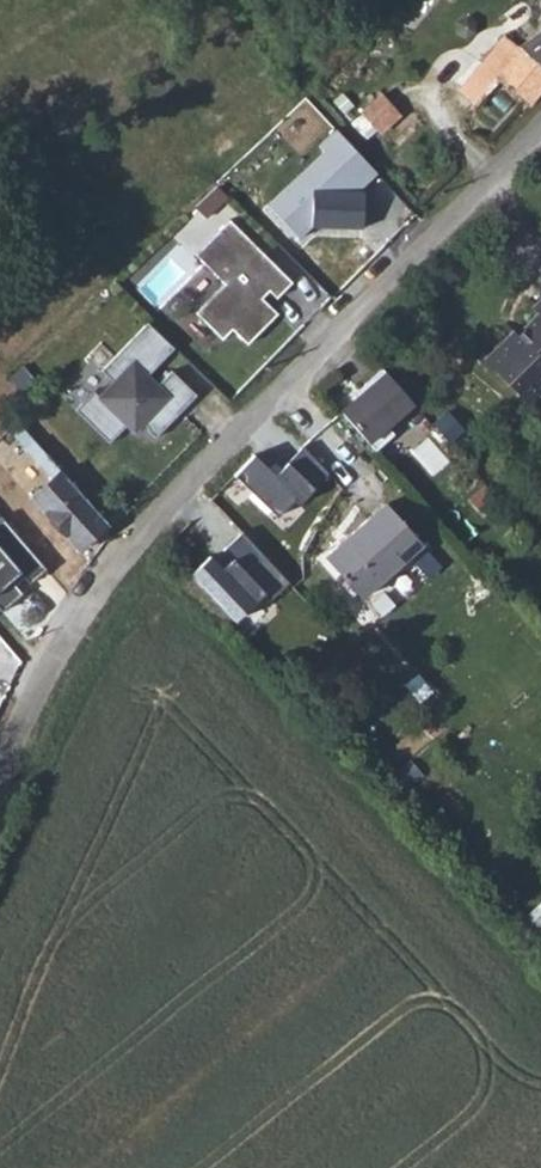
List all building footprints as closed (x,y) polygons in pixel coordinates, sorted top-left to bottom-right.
[(520,51),(540,69),(540,31),(520,51)] [(524,103),(540,86),(540,69),(520,51),(504,37),(479,63),(524,103)] [(494,76),(479,63),(454,91),(468,104),(494,76)] [(399,111),(381,91),(361,110),(379,129),(399,111)] [(298,240),(312,228),(363,230),(365,171),(340,144),(269,208),(298,240)] [(275,315),(254,295),(261,288),(273,300),(289,283),(225,221),(191,256),(221,285),(192,314),(218,341),(229,331),(244,347),(275,315)] [(522,310),(530,317),(518,330),(540,356),(540,290),(522,310)] [(146,379),(172,352),(146,327),(99,375),(112,387),(97,402),(133,436),(140,429),(154,442),(195,400),(169,374),(156,389),(146,379)] [(509,391),(540,361),(540,356),(518,330),(511,338),(508,335),(481,360),(509,391)] [(509,391),(521,404),(540,386),(540,361),(509,391)] [(414,410),(382,374),(340,416),(376,453),(414,410)] [(255,455),(237,475),(278,519),(294,502),(302,509),(330,480),(303,453),(276,477),(255,455)] [(34,509),(78,556),(114,528),(56,473),(27,499),(34,509)] [(344,540),(380,580),(420,545),(385,505),(344,540)] [(1,605),(43,565),(0,519),(0,604),(1,605)] [(289,584),(241,534),(195,576),(242,629),(289,584)] [(322,559),(358,599),(380,580),(344,540),(322,559)] [(540,929),(540,902),(527,915),(540,929)]
